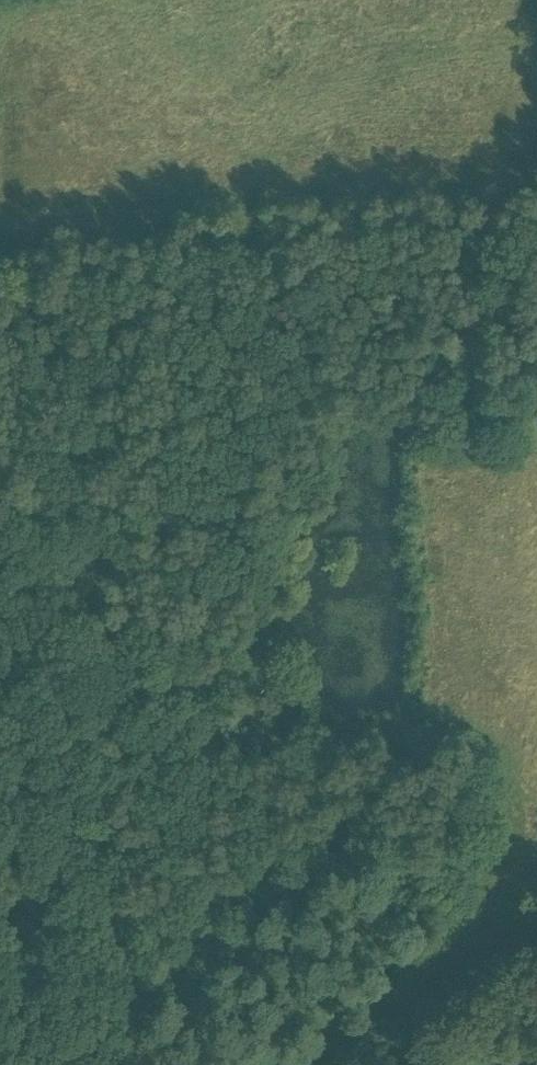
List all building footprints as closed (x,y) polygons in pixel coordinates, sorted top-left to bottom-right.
[(469,1052),(474,1064),(488,1064),(481,1047),(469,1052)]
